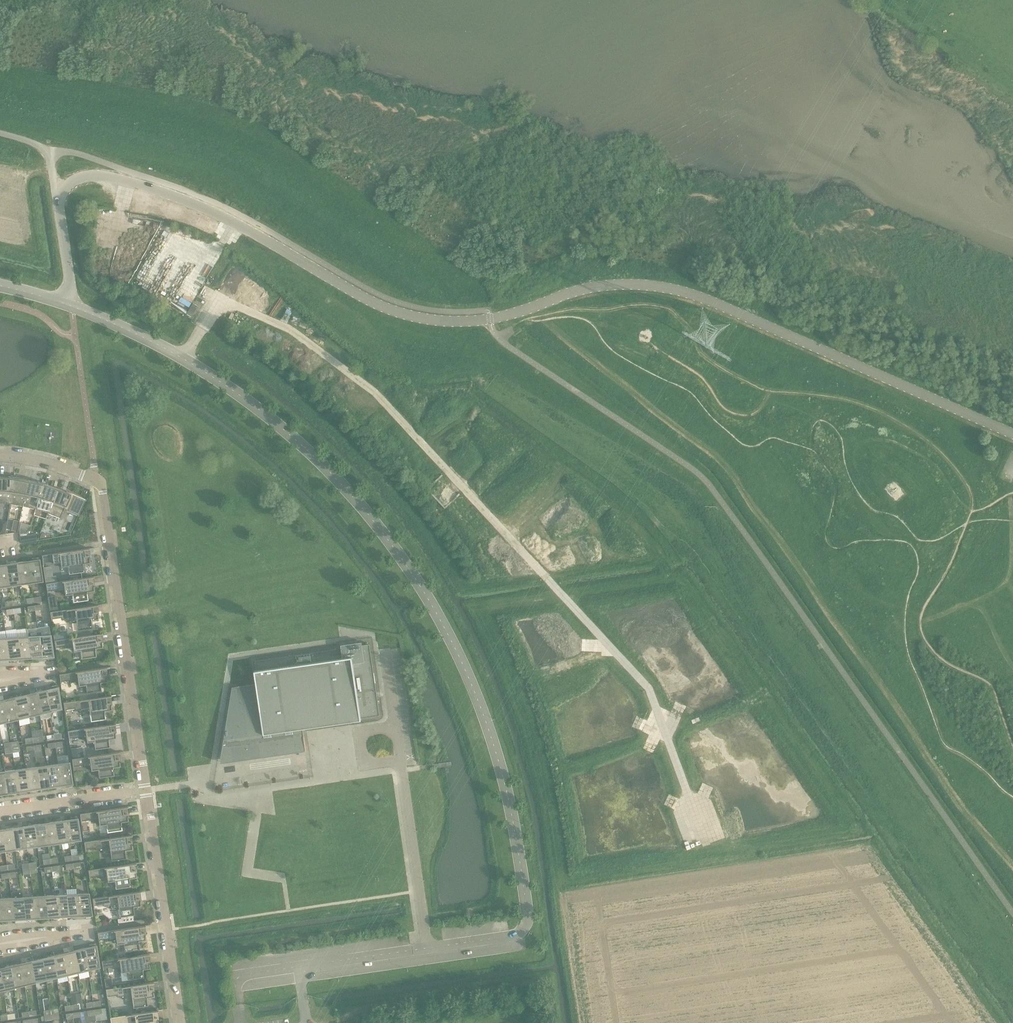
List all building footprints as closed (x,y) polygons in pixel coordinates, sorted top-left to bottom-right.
[(10,504),(14,477),(8,476),(8,477),(8,478),(5,478),(5,477),(0,477),(0,503),(10,504)] [(14,477),(10,504),(23,506),(28,481),(22,480),(19,480),(19,478),(14,477)] [(28,481),(23,506),(36,509),(43,483),(38,482),(38,483),(35,483),(35,482),(28,481)] [(43,483),(36,509),(48,513),(57,489),(50,487),(47,486),(48,485),(48,484),(43,483)] [(57,489),(48,513),(61,518),(61,517),(63,517),(65,517),(66,515),(67,513),(66,511),(67,510),(79,516),(78,517),(79,517),(86,501),(71,494),(71,493),(72,493),(66,491),(66,493),(63,492),(63,491),(57,489)] [(20,528),(20,533),(20,537),(26,536),(28,530),(20,528)] [(20,537),(21,541),(21,543),(37,541),(36,535),(26,536),(20,537)] [(90,549),(90,548),(42,555),(43,565),(44,565),(44,563),(53,561),(53,563),(60,562),(61,567),(68,566),(69,574),(84,572),(83,564),(90,563),(89,556),(90,556),(90,555),(85,556),(84,550),(90,549)] [(33,562),(28,563),(31,583),(43,581),(39,557),(32,558),(33,562)] [(24,562),(17,563),(21,584),(31,583),(28,563),(24,564),(24,562)] [(11,565),(7,566),(10,586),(21,584),(17,563),(11,564),(11,565)] [(0,565),(0,587),(10,586),(7,566),(3,567),(2,565),(0,565)] [(94,577),(46,584),(47,593),(48,593),(48,591),(57,590),(58,592),(65,591),(65,595),(72,594),(73,603),(88,600),(87,592),(94,591),(93,584),(94,584),(94,583),(89,584),(89,578),(94,577)] [(98,606),(98,605),(58,611),(50,612),(52,621),(52,619),(61,618),(62,620),(69,619),(69,623),(76,622),(78,631),(92,629),(91,620),(98,619),(97,612),(98,612),(93,612),(93,606),(98,606)] [(102,634),(102,633),(54,640),(56,650),(56,649),(56,647),(66,646),(66,648),(73,647),(74,652),(81,651),(82,659),(97,657),(95,648),(103,647),(102,641),(103,640),(98,640),(97,635),(102,634)] [(51,635),(39,636),(42,656),(47,655),(47,659),(54,659),(51,635)] [(28,636),(17,637),(20,657),(25,657),(25,658),(32,658),(28,636)] [(39,636),(28,636),(32,658),(38,658),(38,656),(42,656),(39,636)] [(17,637),(7,638),(10,659),(16,659),(16,657),(20,657),(17,637)] [(0,638),(0,658),(3,658),(4,660),(10,659),(7,638),(0,638)] [(232,687),(221,763),(255,758),(306,751),(304,730),(362,720),(361,718),(380,715),(370,644),(362,645),(362,642),(341,645),(342,648),(255,660),(257,670),(255,671),(257,684),(232,687)] [(107,668),(107,667),(59,674),(61,684),(61,682),(71,680),(71,682),(78,681),(79,686),(86,685),(87,693),(102,691),(100,683),(108,682),(107,675),(108,675),(108,674),(103,675),(102,669),(107,668)] [(52,691),(47,692),(50,711),(61,709),(58,685),(51,687),(52,691)] [(43,691),(37,692),(40,714),(50,711),(47,692),(43,693),(43,691)] [(31,696),(26,697),(29,717),(40,714),(37,692),(30,694),(31,696)] [(22,696),(16,697),(19,719),(29,717),(26,697),(22,698),(22,696)] [(112,696),(111,696),(64,703),(65,712),(66,712),(65,710),(75,709),(75,711),(82,710),(83,714),(90,713),(91,722),(106,719),(105,711),(112,710),(111,703),(112,703),(112,702),(107,703),(106,697),(112,696)] [(10,701),(5,702),(8,722),(19,719),(16,697),(9,699),(10,701)] [(0,701),(0,723),(8,722),(5,702),(1,703),(1,701),(0,701)] [(116,724),(68,731),(69,740),(70,740),(69,738),(79,737),(79,739),(86,738),(87,742),(94,741),(95,750),(110,748),(109,739),(116,738),(115,731),(116,731),(116,730),(111,731),(110,725),(116,724)] [(82,749),(72,750),(73,758),(83,757),(82,749)] [(120,753),(120,752),(72,759),(73,769),(74,768),(74,766),(83,765),(84,767),(90,766),(91,771),(98,769),(99,778),(114,776),(113,767),(120,766),(119,759),(120,759),(115,759),(114,753),(120,753)] [(69,762),(58,764),(61,784),(65,783),(66,787),(73,786),(69,762)] [(58,764),(47,765),(51,787),(57,786),(57,784),(61,784),(58,764)] [(47,765),(37,767),(40,787),(44,786),(44,788),(51,787),(47,765)] [(37,767),(26,769),(29,790),(36,789),(35,788),(40,787),(37,767)] [(26,769),(15,770),(18,790),(23,789),(23,791),(29,790),(26,769)] [(15,770),(4,772),(8,794),(14,793),(14,791),(18,790),(15,770)] [(128,807),(80,814),(81,823),(82,823),(82,821),(91,820),(92,822),(99,821),(99,825),(106,824),(107,833),(122,830),(121,822),(128,821),(127,814),(128,814),(128,813),(123,814),(123,808),(128,807)] [(71,821),(67,822),(70,842),(81,840),(77,816),(70,817),(71,821)] [(50,824),(45,825),(48,845),(59,843),(56,821),(49,822),(50,824)] [(62,821),(56,821),(59,843),(70,842),(67,822),(62,822),(62,821)] [(41,824),(34,825),(38,846),(48,845),(45,825),(41,826),(41,824)] [(28,827),(24,828),(27,848),(38,846),(34,825),(28,826),(28,827)] [(19,827),(13,828),(16,850),(27,848),(24,828),(20,829),(19,827)] [(7,831),(2,831),(5,851),(16,850),(13,828),(6,829),(7,831)] [(132,836),(132,835),(84,842),(86,851),(86,849),(95,848),(96,850),(103,849),(103,853),(110,852),(112,861),(126,859),(125,850),(132,849),(131,842),(132,842),(128,842),(127,836),(132,836)] [(136,864),(136,863),(88,870),(90,880),(90,878),(100,876),(100,878),(107,877),(108,882),(115,881),(116,889),(131,887),(129,878),(137,877),(136,871),(137,870),(132,870),(131,865),(136,864)] [(12,898),(15,918),(19,917),(20,919),(26,919),(23,897),(22,893),(21,891),(13,892),(12,893),(12,898)] [(140,892),(140,891),(92,899),(94,908),(95,908),(94,906),(104,904),(104,906),(111,905),(112,910),(119,909),(120,917),(135,915),(133,907),(141,906),(140,899),(141,899),(141,898),(136,899),(135,893),(140,892)] [(89,893),(77,894),(80,914),(85,914),(85,917),(92,917),(89,893)] [(77,894),(67,895),(70,916),(76,916),(76,914),(80,914),(77,894)] [(56,895),(45,896),(48,918),(55,917),(54,915),(59,915),(56,895)] [(67,895),(56,895),(59,915),(63,915),(63,917),(70,916),(67,895)] [(34,896),(23,897),(26,919),(33,919),(33,917),(37,916),(34,896)] [(45,896),(34,896),(37,916),(41,916),(42,918),(48,918),(45,896)] [(12,898),(1,898),(4,920),(11,920),(11,918),(15,918),(12,898)] [(146,926),(145,926),(98,933),(99,942),(100,942),(99,940),(109,939),(109,941),(116,940),(117,944),(124,943),(125,952),(140,949),(139,941),(146,940),(145,933),(146,933),(146,932),(141,933),(140,927),(146,926)] [(90,949),(86,950),(88,970),(100,967),(96,943),(89,945),(90,949)] [(81,949),(75,950),(78,972),(88,970),(86,950),(81,951),(81,949)] [(69,954),(64,955),(67,975),(78,972),(75,950),(69,952),(69,954)] [(60,954),(54,956),(57,977),(67,975),(64,955),(60,956),(60,954)] [(150,955),(150,954),(102,961),(103,970),(104,970),(103,968),(113,967),(113,969),(120,968),(121,972),(128,971),(129,980),(144,978),(143,969),(150,968),(149,961),(150,961),(145,961),(144,955),(150,955)] [(48,959),(43,960),(46,980),(57,977),(54,956),(47,957),(48,959)] [(39,959),(32,961),(36,982),(46,980),(43,960),(39,961),(39,959)] [(26,964),(22,965),(25,985),(36,982),(32,961),(26,962),(26,964)] [(17,964),(11,966),(14,987),(25,985),(22,965),(18,966),(17,964)] [(5,969),(1,970),(4,990),(14,987),(11,966),(5,967),(5,969)] [(154,983),(154,982),(106,989),(107,999),(108,999),(108,997),(117,995),(117,997),(124,996),(125,1001),(132,1000),(133,1008),(148,1006),(147,997),(154,996),(153,990),(154,989),(149,989),(148,984),(154,983)] [(158,1010),(110,1017),(111,1022),(158,1022),(157,1018),(158,1018),(158,1017),(153,1018),(153,1012),(158,1011),(158,1010)]
